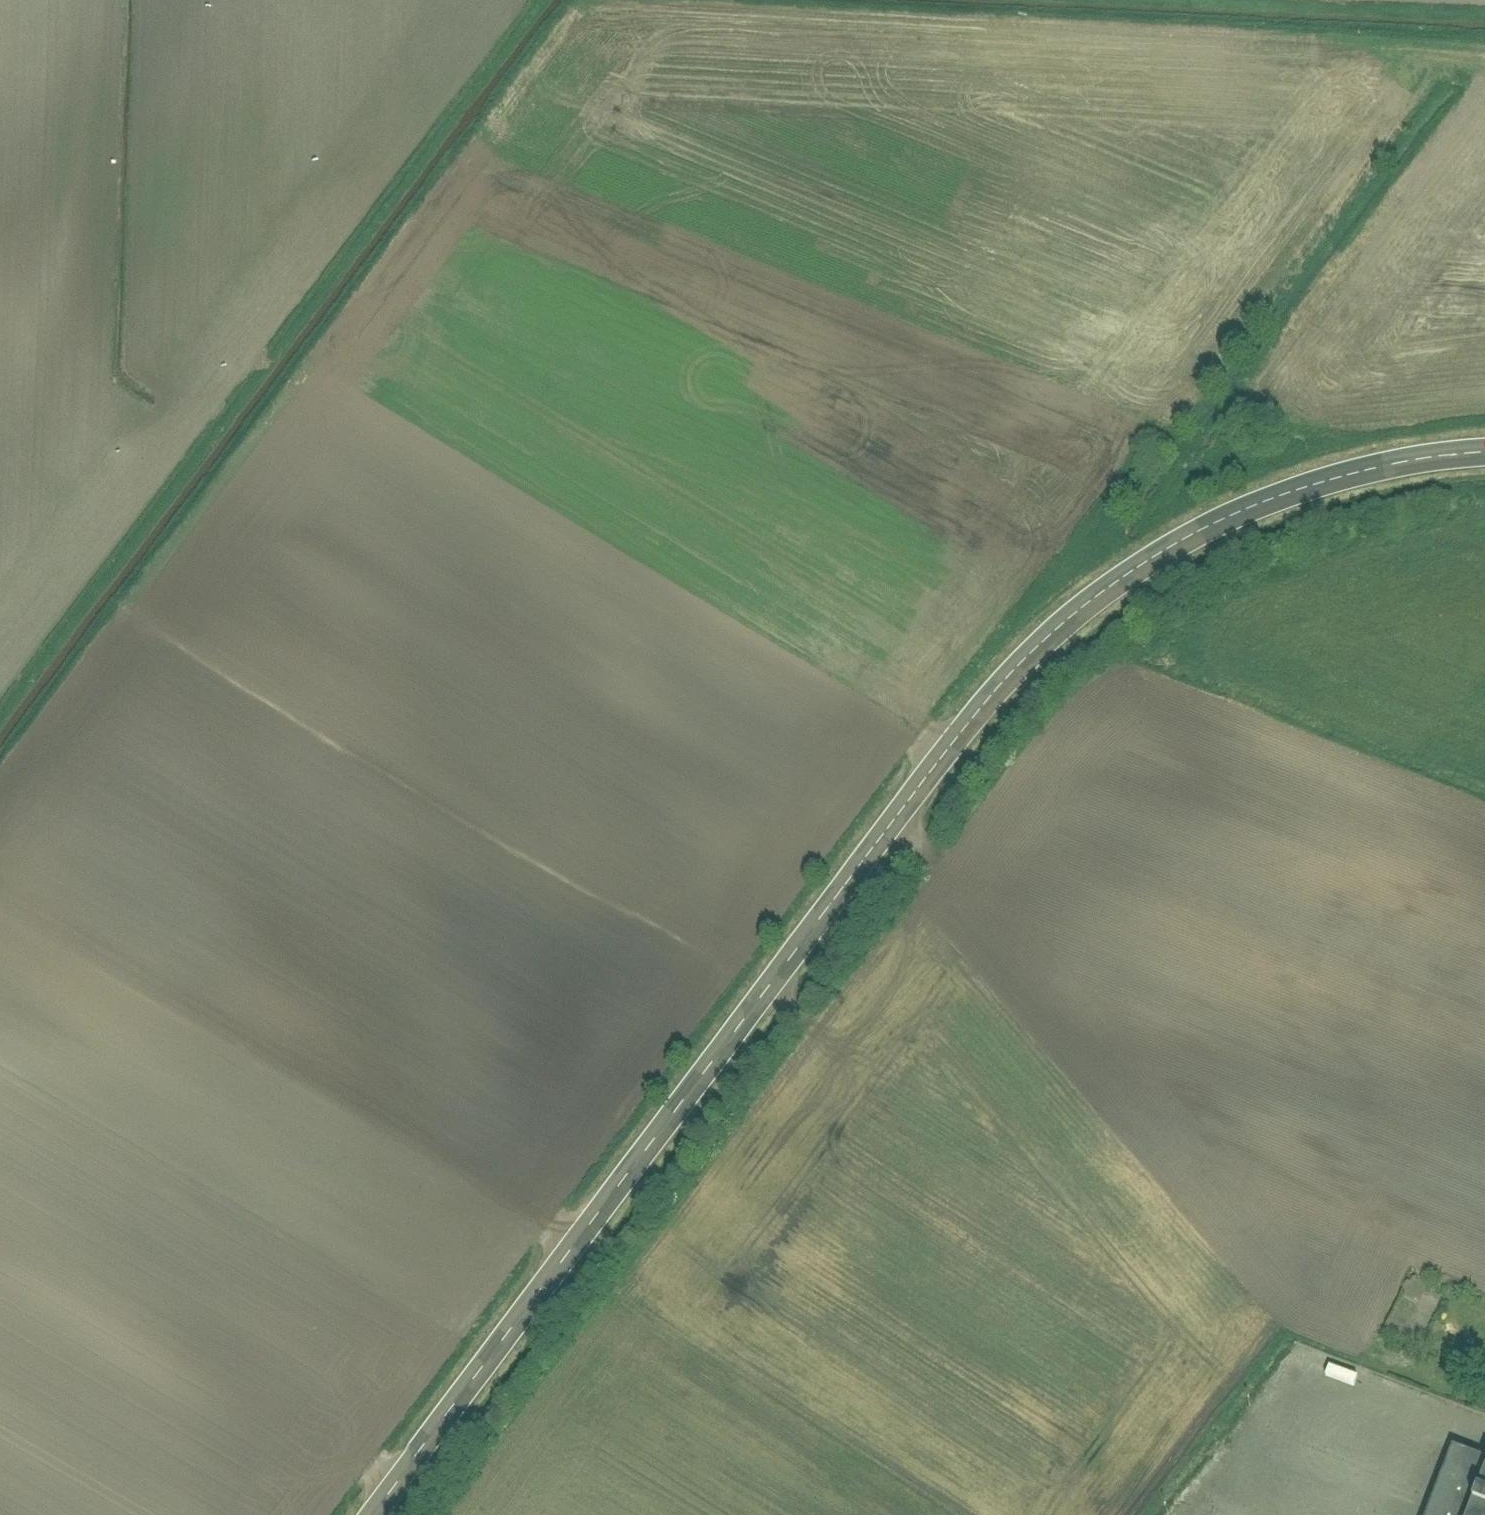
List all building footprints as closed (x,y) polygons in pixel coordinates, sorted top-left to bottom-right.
[(1469,1431),(1433,1514),(1484,1514),(1484,1438),(1469,1431)]
